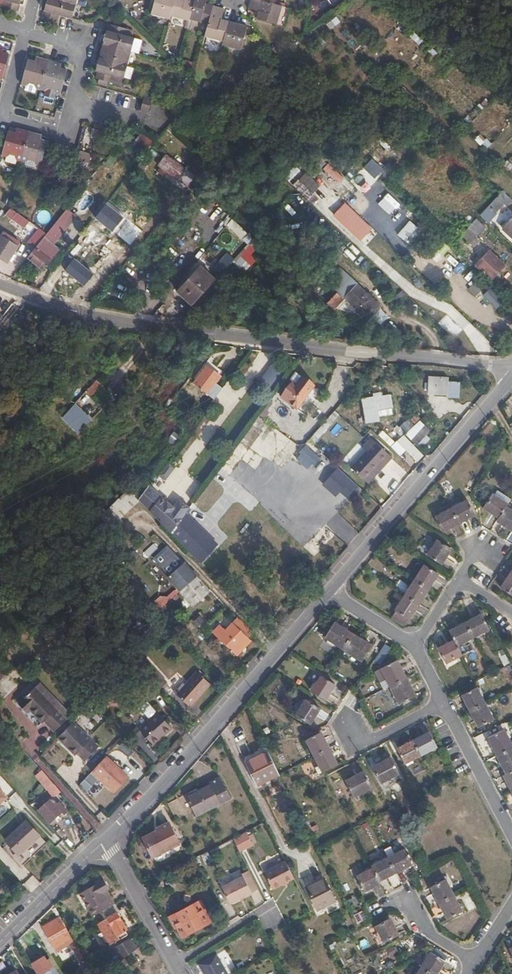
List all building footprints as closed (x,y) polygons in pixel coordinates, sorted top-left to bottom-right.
[(3,7),(18,11),(20,4),(17,4),(18,0),(3,0),(5,1),(3,7)] [(76,5),(57,0),(50,0),(47,11),(44,11),(42,18),(57,22),(59,15),(72,19),(76,5)] [(170,20),(171,16),(175,0),(155,0),(151,15),(170,20)] [(189,21),(195,0),(175,0),(171,16),(189,21)] [(207,26),(213,6),(206,4),(207,0),(195,0),(189,21),(191,22),(207,26)] [(282,6),(271,3),(259,0),(250,0),(249,4),(248,9),(258,12),(256,19),(277,25),(282,6)] [(207,37),(223,42),(228,22),(221,20),(224,9),(221,8),(213,6),(207,26),(204,37),(207,37)] [(223,42),(222,45),(241,50),(248,27),(235,24),(228,22),(223,42)] [(103,44),(131,52),(134,39),(124,36),(126,29),(111,25),(109,31),(107,31),(105,38),(103,44)] [(127,65),(131,52),(103,44),(103,45),(101,50),(99,58),(127,65)] [(0,48),(0,79),(2,79),(8,54),(2,53),(3,48),(0,48)] [(48,61),(42,59),(36,57),(35,61),(28,60),(21,85),(25,86),(29,84),(33,85),(36,89),(41,90),(48,61)] [(123,79),(127,65),(99,58),(98,63),(95,71),(98,72),(96,79),(110,83),(113,76),(123,79)] [(55,62),(48,61),(41,90),(45,91),(49,89),(53,90),(55,94),(60,95),(67,70),(60,68),(60,64),(55,62)] [(29,84),(25,86),(24,90),(35,93),(36,89),(33,85),(29,84)] [(49,89),(45,91),(44,95),(54,98),(55,94),(53,90),(49,89)] [(148,113),(151,101),(152,98),(144,97),(140,111),(148,113)] [(21,161),(29,132),(22,130),(17,128),(15,133),(8,131),(2,156),(6,157),(9,155),(14,156),(16,160),(21,161)] [(40,140),(41,135),(33,133),(29,132),(21,161),(25,162),(29,160),(33,162),(36,165),(40,166),(47,142),(40,140)] [(144,158),(156,143),(144,133),(132,148),(144,158)] [(484,150),(490,143),(478,133),(473,140),(484,150)] [(84,152),(83,161),(92,162),(93,153),(84,152)] [(15,164),(16,160),(14,156),(9,155),(6,157),(5,162),(15,164)] [(194,177),(167,156),(159,166),(186,188),(194,177)] [(34,170),(36,165),(33,162),(29,160),(25,162),(24,167),(34,170)] [(330,164),(324,170),(341,185),(347,179),(330,164)] [(389,179),(395,170),(390,166),(384,176),(389,179)] [(144,172),(137,167),(131,175),(138,180),(144,172)] [(308,172),(295,186),(316,206),(321,200),(315,194),(323,186),(308,172)] [(365,194),(376,204),(386,192),(375,182),(365,194)] [(506,191),(503,189),(501,191),(477,215),(491,228),(499,219),(493,212),(501,204),(504,206),(510,201),(504,194),(506,191)] [(394,196),(379,212),(385,218),(400,202),(394,196)] [(345,203),(334,215),(361,241),(372,229),(345,203)] [(106,204),(95,217),(112,231),(123,218),(106,204)] [(10,208),(5,215),(23,228),(26,225),(28,226),(31,222),(10,208)] [(35,249),(28,257),(45,270),(51,261),(45,256),(67,228),(62,224),(67,218),(71,213),(66,209),(47,234),(35,249)] [(72,222),(67,218),(62,224),(67,228),(72,222)] [(483,227),(474,218),(465,227),(474,236),(483,227)] [(252,238),(232,219),(227,225),(247,244),(252,238)] [(398,234),(409,244),(422,230),(412,220),(398,234)] [(473,247),(479,240),(474,236),(465,227),(459,233),(473,247)] [(95,228),(86,239),(100,250),(109,240),(95,228)] [(35,249),(47,234),(40,229),(28,244),(35,249)] [(3,232),(0,238),(0,257),(9,262),(21,243),(3,232)] [(258,244),(252,238),(247,244),(235,258),(232,261),(239,267),(246,260),(251,264),(256,259),(251,254),(255,249),(254,248),(258,244)] [(266,257),(260,251),(257,254),(262,260),(266,257)] [(232,261),(235,258),(228,252),(214,267),(221,273),(232,261)] [(500,267),(485,252),(471,267),(487,281),(500,267)] [(74,258),(65,270),(84,285),(93,274),(74,258)] [(179,292),(193,305),(215,280),(201,267),(179,292)] [(346,279),(324,304),(330,310),(341,298),(364,320),(376,307),(346,279)] [(475,296),(480,291),(472,284),(467,289),(475,296)] [(494,309),(501,303),(488,288),(481,294),(494,309)] [(275,295),(271,300),(277,304),(281,299),(275,295)] [(422,322),(411,311),(404,318),(415,329),(422,322)] [(259,381),(268,390),(284,373),(275,364),(259,381)] [(213,399),(221,389),(214,384),(219,377),(206,368),(194,384),(207,393),(206,394),(213,399)] [(292,383),(298,387),(304,379),(297,373),(291,381),(292,383)] [(281,399),(296,410),(314,387),(304,379),(298,387),(292,383),(281,399)] [(100,387),(94,381),(84,393),(89,398),(100,387)] [(458,386),(440,385),(438,398),(456,400),(458,386)] [(376,410),(373,398),(373,395),(358,397),(362,423),(378,420),(376,410)] [(389,396),(373,398),(376,410),(391,408),(389,396)] [(42,416),(27,399),(19,407),(22,411),(14,420),(24,432),(42,416)] [(68,411),(79,423),(86,416),(73,404),(68,411)] [(332,410),(311,434),(316,438),(337,414),(332,410)] [(60,419),(76,436),(84,428),(79,423),(68,411),(60,419)] [(414,426),(410,421),(401,430),(405,435),(414,426)] [(424,426),(410,441),(416,446),(429,431),(424,426)] [(384,430),(379,435),(391,446),(396,441),(384,430)] [(316,438),(311,434),(307,440),(311,444),(316,438)] [(360,448),(362,449),(369,441),(370,439),(369,438),(360,448)] [(370,439),(369,441),(388,458),(390,455),(370,439)] [(350,467),(365,481),(380,463),(382,465),(388,458),(369,441),(362,449),(364,451),(350,467)] [(338,468),(322,485),(336,497),(340,492),(351,502),(362,489),(338,468)] [(149,487),(138,501),(171,535),(172,533),(186,513),(191,507),(181,499),(175,506),(168,501),(168,502),(162,497),(149,487)] [(509,502),(511,497),(511,495),(498,487),(494,493),(509,502)] [(125,515),(138,501),(126,490),(99,517),(114,534),(129,519),(125,515)] [(507,505),(509,502),(494,493),(485,506),(500,515),(507,505)] [(452,507),(459,521),(475,513),(468,498),(452,507)] [(507,505),(500,515),(498,519),(511,528),(511,508),(507,505)] [(442,530),(459,521),(452,507),(435,516),(442,530)] [(196,559),(211,539),(186,513),(172,533),(196,559)] [(306,544),(313,536),(308,532),(301,541),(306,544)] [(441,562),(451,546),(438,538),(428,554),(441,562)] [(217,546),(211,539),(196,559),(201,565),(217,546)] [(257,567),(247,557),(238,566),(247,576),(257,567)] [(207,589),(181,561),(167,575),(193,603),(207,589)] [(415,579),(429,587),(438,572),(425,563),(415,579)] [(503,587),(511,593),(511,573),(503,587)] [(405,595),(419,603),(429,587),(415,579),(405,595)] [(255,592),(251,588),(242,599),(246,602),(255,592)] [(259,596),(249,607),(252,609),(258,602),(260,604),(267,595),(259,588),(255,592),(259,596)] [(167,609),(180,592),(176,589),(168,599),(163,594),(157,602),(167,609)] [(245,603),(249,607),(259,596),(255,592),(246,602),(245,603)] [(397,610),(409,618),(419,603),(405,595),(396,610),(397,610)] [(405,625),(409,618),(397,610),(392,617),(405,625)] [(467,621),(474,635),(490,626),(483,613),(467,621)] [(202,616),(194,621),(198,627),(206,623),(202,616)] [(219,635),(234,651),(238,655),(252,641),(248,637),(252,633),(238,618),(228,628),(226,626),(225,627),(220,621),(213,628),(219,635)] [(458,643),(474,635),(467,621),(451,630),(456,639),(458,643)] [(326,638),(344,649),(354,635),(335,623),(326,638)] [(354,635),(344,649),(362,661),(372,646),(354,635)] [(463,653),(458,643),(456,639),(440,648),(447,661),(463,653)] [(391,686),(406,678),(397,660),(374,672),(381,684),(388,681),(391,686)] [(126,668),(132,674),(138,668),(132,662),(126,668)] [(149,680),(159,690),(166,682),(157,673),(149,680)] [(197,674),(181,692),(193,703),(209,685),(197,674)] [(326,699),(336,684),(321,674),(310,689),(326,699)] [(415,696),(406,678),(391,686),(400,703),(415,696)] [(153,696),(159,690),(149,680),(144,686),(153,696)] [(383,689),(391,686),(388,681),(381,684),(383,689)] [(39,682),(35,686),(66,719),(70,715),(39,682)] [(66,719),(35,686),(20,700),(22,701),(18,704),(25,713),(29,709),(42,723),(45,720),(55,730),(66,719)] [(472,710),(486,703),(478,687),(464,694),(472,710)] [(193,703),(181,692),(177,697),(189,708),(193,703)] [(310,723),(320,708),(305,698),(296,713),(310,723)] [(160,739),(171,728),(147,703),(140,710),(150,721),(140,731),(155,747),(162,741),(160,739)] [(494,718),(486,703),(472,710),(480,725),(494,718)] [(71,722),(56,737),(74,756),(76,754),(84,761),(96,747),(71,722)] [(173,730),(171,728),(160,739),(162,741),(173,730)] [(511,747),(511,741),(505,728),(491,736),(500,754),(511,747)] [(315,756),(329,749),(321,732),(307,740),(315,756)] [(413,740),(421,754),(436,746),(429,732),(413,740)] [(404,763),(421,754),(413,740),(396,749),(404,763)] [(243,741),(237,744),(246,762),(252,759),(243,741)] [(500,754),(509,772),(511,770),(511,747),(500,754)] [(338,766),(329,749),(315,756),(324,773),(338,766)] [(281,775),(270,752),(246,763),(258,787),(281,775)] [(84,778),(98,794),(103,789),(105,791),(109,787),(114,792),(127,777),(105,756),(84,778)] [(398,773),(391,758),(374,767),(382,782),(398,773)] [(372,787),(364,772),(347,781),(355,796),(372,787)] [(220,773),(216,775),(226,796),(230,794),(220,773)] [(226,796),(216,775),(209,778),(210,781),(187,793),(196,811),(226,796)] [(57,794),(59,791),(46,777),(41,782),(51,794),(54,791),(57,794)] [(93,799),(98,794),(84,778),(79,784),(93,799)] [(38,811),(49,822),(60,812),(63,815),(67,812),(60,804),(58,806),(50,799),(38,811)] [(179,839),(169,818),(157,824),(157,827),(143,834),(144,837),(142,839),(142,841),(145,847),(147,847),(149,846),(153,853),(179,839)] [(12,834),(25,849),(39,836),(26,822),(12,834)] [(247,830),(233,837),(239,849),(253,842),(247,830)] [(4,842),(10,847),(18,856),(25,849),(12,834),(4,842)] [(389,858),(396,872),(412,863),(405,849),(389,858)] [(273,868),(280,858),(275,855),(268,865),(273,868)] [(380,880),(396,872),(389,858),(373,867),(374,869),(380,880)] [(296,878),(287,861),(267,871),(276,888),(296,878)] [(382,883),(380,880),(374,869),(359,877),(366,891),(382,883)] [(230,902),(257,889),(248,870),(241,874),(242,876),(222,886),(230,902)] [(336,900),(325,878),(307,887),(318,909),(336,900)] [(432,887),(440,902),(455,895),(446,879),(432,887)] [(104,911),(114,904),(110,897),(108,898),(105,892),(109,890),(103,880),(80,894),(89,909),(88,910),(93,918),(104,911)] [(455,895),(440,902),(449,918),(463,910),(455,895)] [(183,937),(211,920),(199,901),(171,918),(183,937)] [(120,912),(114,904),(104,911),(108,918),(99,924),(111,945),(128,934),(126,930),(126,929),(118,913),(120,912)] [(445,913),(437,916),(440,923),(448,920),(445,913)] [(73,939),(61,918),(44,928),(56,948),(73,939)] [(398,934),(390,919),(377,926),(385,941),(398,934)] [(121,958),(138,949),(131,938),(110,950),(113,956),(117,953),(121,958)] [(433,973),(437,973),(445,961),(432,953),(422,967),(433,973)] [(198,964),(203,973),(227,973),(216,955),(198,964)]
